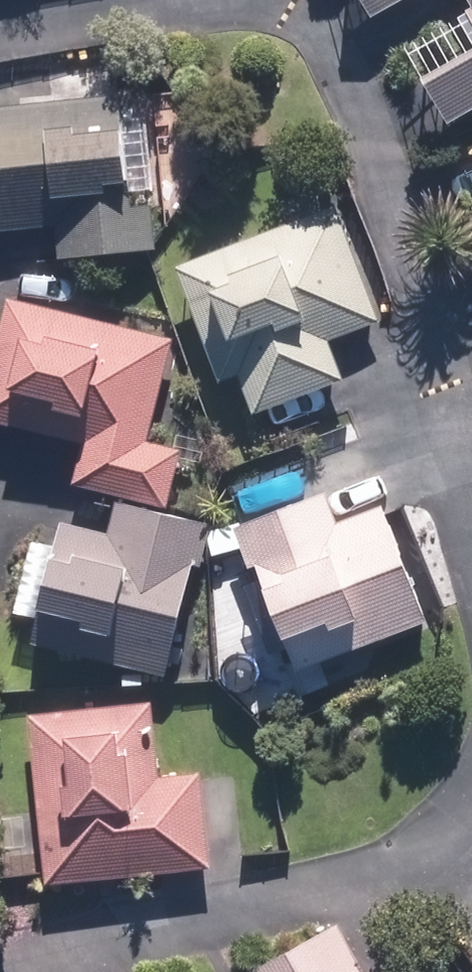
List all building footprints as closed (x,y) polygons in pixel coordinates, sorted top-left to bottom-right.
[(375,23),(412,0),(360,0),(375,23)] [(471,31),(471,0),(453,0),(471,31)] [(416,87),(445,133),(471,116),(471,53),(416,87)] [(55,228),(59,262),(156,251),(150,201),(128,204),(116,98),(0,111),(0,234),(55,228)] [(237,379),(253,417),(343,381),(327,343),(380,322),(334,208),(175,271),(221,385),(237,379)] [(8,300),(0,330),(0,424),(84,446),(73,486),(167,509),(182,451),(146,442),(172,342),(8,300)] [(380,509),(337,526),(324,494),(234,530),(254,579),(260,577),(298,673),(425,623),(380,509)] [(117,504),(109,536),(60,525),(31,646),(165,677),(192,564),(202,566),(211,527),(117,504)] [(209,869),(198,773),(159,777),(152,705),(27,718),(45,887),(209,869)] [(340,928),(258,971),(364,971),(340,928)]
